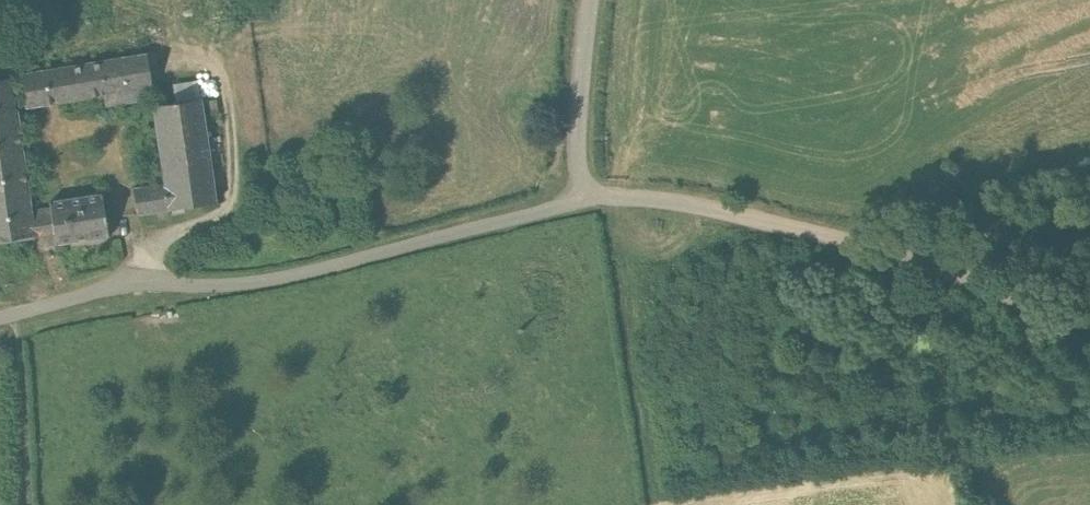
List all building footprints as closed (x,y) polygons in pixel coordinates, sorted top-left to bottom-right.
[(133,55),(21,75),(24,91),(26,108),(103,95),(105,106),(155,99),(147,53),(133,55)] [(36,236),(34,219),(16,92),(24,91),(21,75),(0,78),(0,244),(34,239),(34,236),(36,236)] [(215,203),(212,181),(199,98),(155,104),(165,181),(132,187),(136,215),(215,203)] [(51,217),(34,219),(36,236),(54,233),(55,244),(108,236),(101,193),(49,201),(51,217)]
